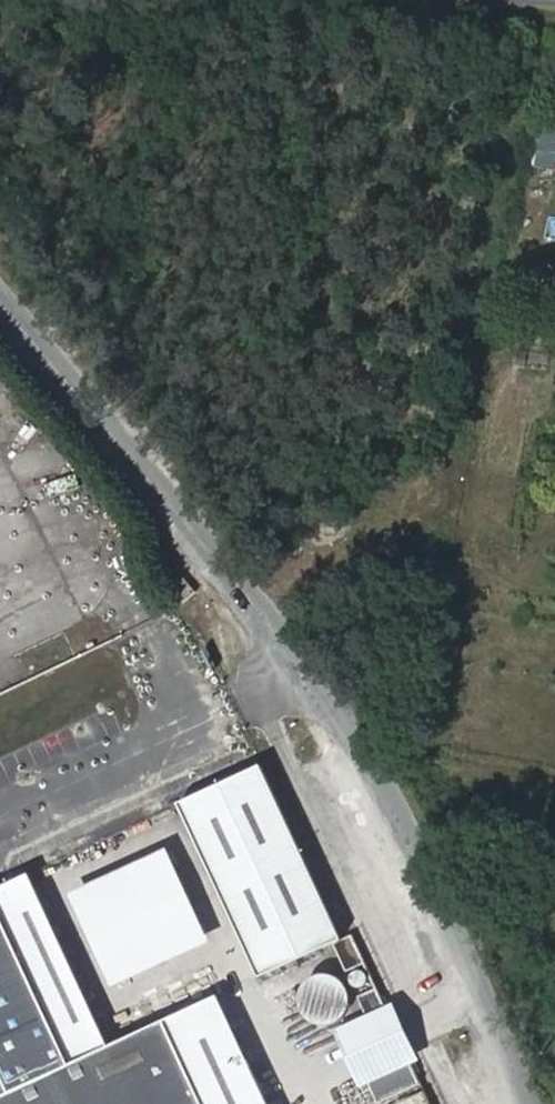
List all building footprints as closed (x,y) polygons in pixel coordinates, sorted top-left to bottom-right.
[(196,592),(184,577),(170,589),(183,604),(196,592)] [(342,940),(261,766),(178,804),(259,978),(333,944),(342,940)] [(211,943),(167,848),(69,894),(113,988),(211,943)] [(217,997),(109,1047),(28,875),(0,888),(0,1103),(267,1103),(217,997)] [(365,963),(352,935),(342,940),(333,944),(346,972),(365,963)] [(286,1004),(318,1035),(349,1002),(317,971),(286,1004)] [(390,1017),(376,988),(359,996),(372,1025),(390,1017)] [(378,1103),(420,1083),(414,1069),(407,1055),(365,1075),(378,1103)]
